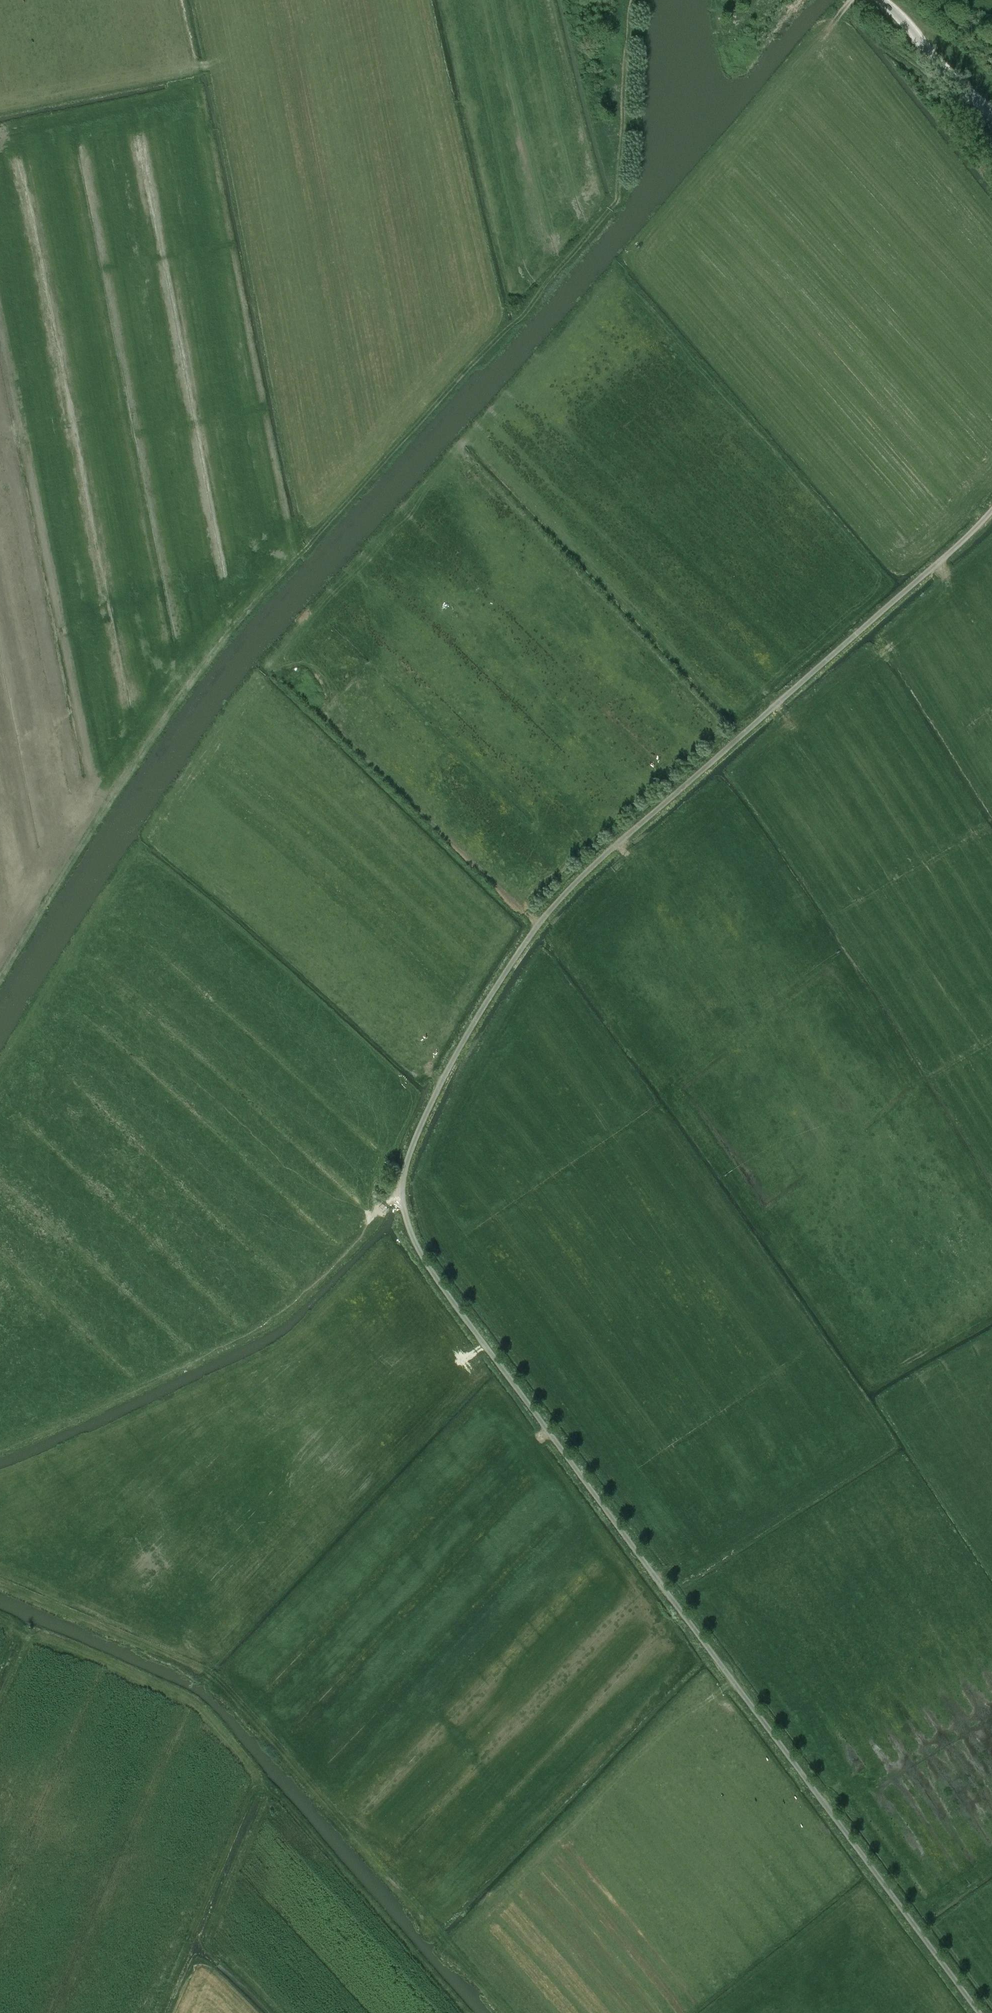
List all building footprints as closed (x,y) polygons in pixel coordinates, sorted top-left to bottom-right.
[(459,605),(456,609),(464,616),(468,611),(459,605)]
